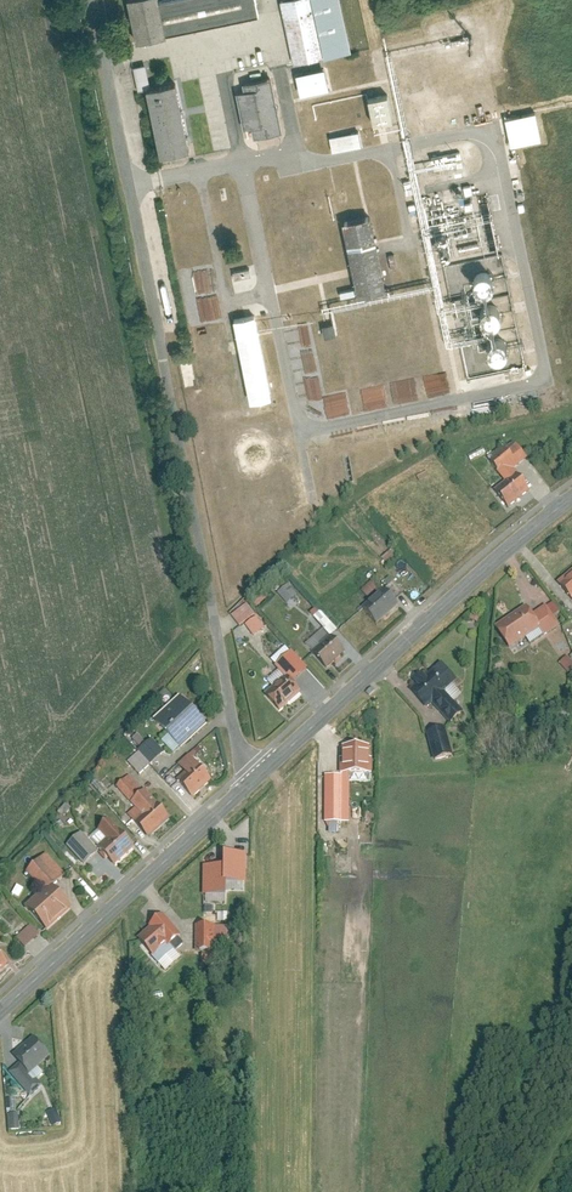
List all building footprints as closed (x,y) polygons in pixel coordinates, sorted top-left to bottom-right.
[(136,35),(168,28),(169,32),(260,13),(258,0),(129,0),(136,35)] [(294,59),(353,48),(343,0),(282,0),(294,59)] [(327,63),(298,69),(303,90),(331,85),(327,63)] [(237,87),(248,135),(282,128),(270,73),(244,78),(245,85),(237,87)] [(148,82),(162,150),(191,144),(177,76),(148,82)] [(368,98),(374,124),(393,120),(388,94),(368,98)] [(537,112),(505,119),(511,146),(543,140),(537,112)] [(358,131),(328,136),(331,151),(361,146),(358,131)] [(459,152),(453,154),(457,165),(463,163),(459,152)] [(345,215),(359,288),(387,283),(373,210),(345,215)] [(233,270),(234,278),(252,275),(250,267),(233,270)] [(198,294),(211,292),(206,268),(193,271),(198,294)] [(215,297),(199,299),(200,319),(216,318),(215,297)] [(235,314),(252,401),(272,397),(256,310),(235,314)] [(335,320),(323,322),(326,334),(337,331),(335,320)] [(305,379),(297,380),(300,403),(308,402),(305,379)] [(381,385),(361,391),(366,410),(387,404),(381,385)] [(323,397),(327,419),(350,415),(346,393),(323,397)] [(513,460),(506,452),(491,464),(508,485),(497,494),(507,506),(529,489),(508,464),(513,460)] [(556,582),(571,602),(571,569),(556,582)] [(373,581),(362,589),(368,597),(379,589),(373,581)] [(384,587),(361,608),(375,623),(398,603),(384,587)] [(547,602),(531,613),(540,626),(545,634),(561,624),(547,602)] [(230,612),(237,625),(255,616),(249,603),(230,612)] [(526,605),(496,624),(510,646),(540,626),(531,613),(526,605)] [(318,607),(311,612),(326,632),(332,627),(318,607)] [(256,617),(245,624),(254,636),(264,628),(256,617)] [(343,651),(329,636),(310,653),(324,668),(343,651)] [(274,661),(286,676),(264,694),(278,711),(300,693),(287,678),(299,667),(285,651),(274,661)] [(571,669),(571,661),(567,656),(559,663),(568,673),(571,669)] [(435,673),(409,695),(423,710),(431,703),(445,719),(456,710),(442,693),(448,688),(435,673)] [(204,723),(180,696),(156,718),(180,745),(204,723)] [(444,730),(427,734),(435,762),(453,757),(444,730)] [(145,744),(137,735),(133,739),(140,748),(145,744)] [(341,756),(341,771),(374,772),(375,757),(371,757),(372,743),(344,743),(343,756),(341,756)] [(156,760),(144,745),(127,759),(139,774),(156,760)] [(210,781),(197,766),(178,782),(191,798),(210,781)] [(343,821),(343,774),(324,774),(325,821),(343,821)] [(147,837),(169,818),(158,805),(155,807),(143,793),(141,795),(126,779),(115,788),(133,808),(126,814),(147,837)] [(131,847),(110,821),(98,830),(108,842),(97,850),(108,865),(131,847)] [(84,864),(97,854),(80,835),(68,845),(84,864)] [(205,867),(206,896),(226,896),(225,885),(245,884),(245,853),(223,853),(223,867),(205,867)] [(41,859),(26,871),(43,890),(25,906),(42,925),(68,901),(55,886),(61,881),(41,859)] [(182,937),(163,914),(149,926),(151,928),(138,939),(153,957),(168,944),(171,947),(182,937)] [(31,924),(16,937),(25,948),(40,934),(31,924)] [(214,925),(194,924),(194,952),(213,952),(214,925)] [(8,965),(0,955),(0,972),(8,965)] [(33,1037),(10,1055),(21,1069),(13,1076),(29,1096),(41,1086),(30,1073),(50,1057),(33,1037)] [(57,1110),(48,1112),(51,1125),(60,1124),(57,1110)] [(19,1114),(7,1114),(8,1130),(20,1130),(19,1114)]
